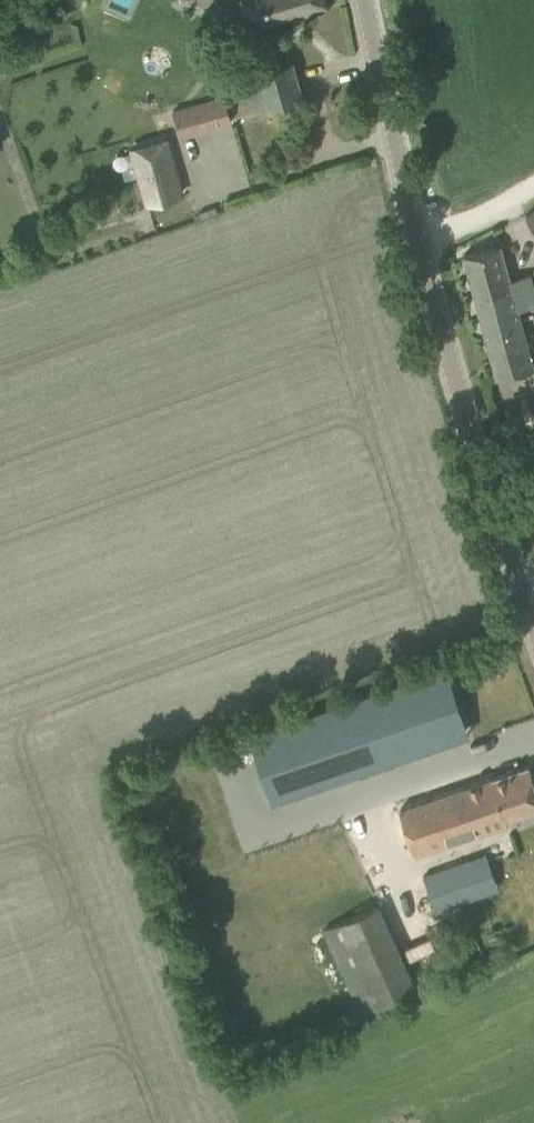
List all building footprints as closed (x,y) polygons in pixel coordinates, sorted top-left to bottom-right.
[(249,29),(327,7),(325,0),(241,0),(249,29)] [(292,61),(271,67),(241,75),(251,112),(302,97),(292,61)] [(223,96),(172,111),(180,136),(231,120),(223,96)] [(167,138),(133,148),(148,202),(182,192),(167,138)] [(464,254),(496,373),(497,378),(533,368),(518,309),(514,295),(533,289),(530,274),(509,279),(500,244),(464,254)] [(437,669),(250,732),(273,800),(460,736),(437,669)] [(507,772),(398,810),(414,856),(508,824),(506,816),(533,807),(533,783),(528,765),(507,772)] [(468,859),(447,866),(424,875),(437,910),(481,894),(468,859)] [(387,922),(331,946),(360,1011),(414,987),(415,987),(387,922)]
